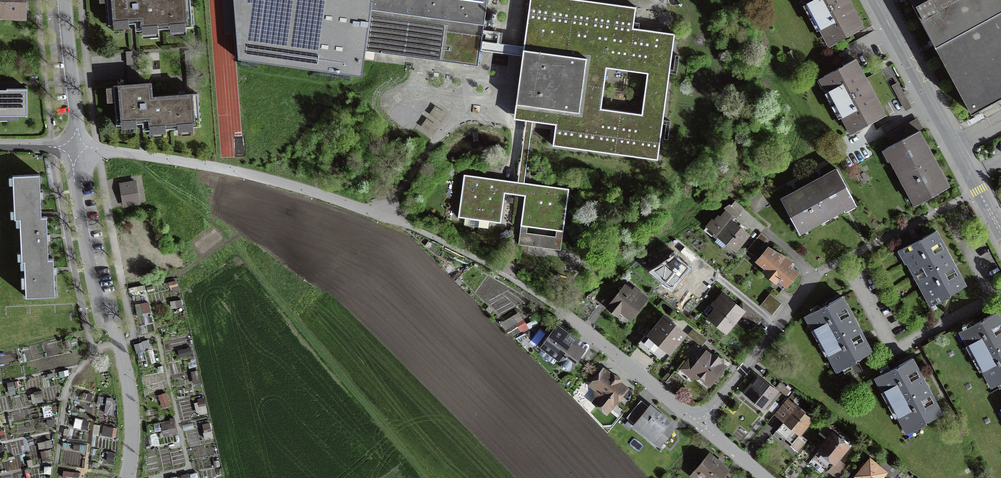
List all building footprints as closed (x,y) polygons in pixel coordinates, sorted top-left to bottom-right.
[(25,15),(25,2),(26,0),(0,0),(0,14),(25,15)] [(164,28),(162,0),(107,0),(109,25),(135,23),(135,31),(164,28)] [(164,28),(192,26),(190,0),(162,0),(164,28)] [(238,59),(362,76),(365,50),(371,9),(372,0),(233,0),(238,59)] [(371,9),(365,50),(478,66),(480,50),(481,41),(483,24),(484,25),(487,0),(372,0),(371,9)] [(514,118),(526,120),(532,121),(556,124),(553,145),(657,159),(674,34),(633,28),(636,7),(583,0),(530,0),(524,46),(523,56),(520,75),(514,118)] [(843,0),(805,0),(812,12),(815,10),(817,14),(843,0)] [(849,0),(843,0),(817,14),(819,18),(816,20),(826,38),(829,37),(833,44),(852,33),(851,31),(862,25),(855,12),(849,0)] [(971,113),(999,98),(998,97),(1000,96),(1000,0),(911,0),(971,113)] [(511,54),(523,56),(524,46),(511,45),(481,41),(480,50),(511,54)] [(839,102),(869,85),(863,73),(855,59),(822,77),(834,99),(836,98),(839,102)] [(912,107),(898,82),(891,85),(905,111),(912,107)] [(172,128),(169,96),(152,97),(151,83),(138,84),(113,86),(116,125),(142,123),(143,130),(172,128)] [(877,100),(869,85),(839,102),(841,106),(838,108),(848,126),(851,124),(854,131),(874,121),(873,118),(884,112),(877,100)] [(27,116),(27,89),(6,89),(6,93),(0,93),(0,116),(27,116)] [(180,95),(169,96),(172,128),(200,126),(198,93),(180,95)] [(982,113),(967,121),(969,126),(985,117),(982,113)] [(917,119),(901,127),(907,137),(919,131),(923,129),(917,119)] [(518,182),(524,183),(532,121),(526,120),(518,182)] [(885,135),(891,146),(907,137),(901,127),(885,135)] [(900,169),(903,173),(933,157),(927,146),(919,131),(891,146),(886,149),(898,171),(900,169)] [(54,187),(49,157),(44,158),(49,188),(54,187)] [(941,172),(933,157),(903,173),(905,178),(902,179),(912,197),(915,196),(918,202),(938,192),(936,189),(947,183),(941,172)] [(824,176),(810,183),(827,214),(831,211),(833,214),(854,202),(837,169),(824,176)] [(13,176),(15,219),(20,218),(41,217),(41,216),(40,198),(39,174),(13,176)] [(505,192),(516,194),(517,188),(490,184),(482,183),(482,177),(464,175),(459,216),(501,222),(505,192)] [(525,195),(527,183),(524,183),(518,182),(515,181),(482,177),(482,183),(490,184),(517,188),(516,194),(520,195),(525,195)] [(120,183),(123,198),(138,196),(135,181),(120,183)] [(527,183),(521,225),(563,231),(569,189),(527,183)] [(827,214),(810,183),(795,191),(784,197),(790,208),(788,210),(798,229),(804,226),(806,228),(824,219),(823,216),(827,214)] [(138,196),(123,198),(124,206),(139,203),(138,196)] [(736,218),(744,208),(735,201),(731,205),(729,204),(724,208),(736,218)] [(707,226),(714,232),(712,235),(717,239),(719,236),(727,242),(735,250),(748,234),(732,221),(734,217),(726,210),(721,217),(719,215),(715,221),(713,219),(707,226)] [(46,216),(41,216),(41,217),(20,218),(22,261),(24,261),(48,260),(48,259),(47,240),(46,216)] [(519,244),(536,246),(538,234),(526,233),(527,227),(521,226),(519,244)] [(556,236),(544,235),(543,247),(560,249),(563,231),(557,231),(556,236)] [(916,269),(919,274),(950,257),(943,244),(936,231),(902,249),(914,271),(916,269)] [(747,250),(753,255),(767,238),(761,233),(747,250)] [(758,260),(767,268),(765,270),(771,275),(777,280),(778,278),(786,285),(797,272),(789,266),(792,262),(768,248),(758,260)] [(674,255),(662,269),(674,278),(682,285),(694,271),(674,255)] [(957,270),(950,257),(919,274),(921,278),(918,279),(928,298),(930,296),(934,303),(965,285),(957,270)] [(48,260),(24,261),(26,296),(55,295),(54,274),(53,258),(48,259),(48,260)] [(458,272),(450,264),(444,270),(451,278),(458,272)] [(608,307),(618,314),(621,310),(623,312),(631,318),(645,301),(625,286),(618,293),(612,289),(603,301),(609,305),(608,307)] [(772,314),(781,303),(770,294),(761,305),(772,314)] [(726,297),(722,302),(718,299),(714,304),(718,307),(710,317),(719,324),(727,331),(742,312),(744,313),(742,315),(754,325),(760,318),(742,303),(739,308),(726,297)] [(825,340),(856,323),(849,309),(842,297),(808,315),(820,337),(822,335),(825,340)] [(150,300),(135,302),(137,314),(152,312),(150,300)] [(514,338),(529,329),(519,312),(499,324),(514,338)] [(977,351),(979,355),(1000,343),(1000,320),(997,312),(963,330),(974,352),(977,351)] [(659,345),(661,343),(663,345),(662,347),(668,353),(684,334),(676,327),(676,324),(672,324),(664,317),(650,334),(649,333),(639,345),(651,354),(659,345)] [(840,369),(871,351),(863,336),(856,323),(825,340),(827,344),(824,345),(834,363),(837,362),(840,369)] [(565,337),(561,333),(563,331),(557,326),(542,346),(563,362),(562,366),(563,368),(566,369),(570,367),(571,367),(579,356),(578,355),(582,349),(565,337)] [(979,355),(982,360),(979,361),(989,379),(991,378),(995,384),(1000,381),(1000,343),(979,355)] [(702,377),(711,384),(725,368),(721,364),(720,358),(716,354),(709,355),(705,351),(691,368),(702,377)] [(892,397),(895,401),(926,384),(919,372),(912,358),(878,376),(890,398),(892,397)] [(670,376),(682,386),(689,377),(678,367),(670,376)] [(614,375),(611,377),(604,371),(592,384),(602,392),(602,394),(596,402),(607,410),(625,388),(617,382),(619,379),(616,377),(614,375)] [(585,372),(583,375),(591,382),(593,379),(585,372)] [(764,405),(768,400),(770,402),(773,398),(771,396),(775,391),(758,377),(747,392),(757,400),(764,405)] [(776,387),(786,395),(790,390),(786,387),(780,383),(776,387)] [(934,399),(926,384),(895,401),(897,405),(894,407),(904,425),(907,423),(910,430),(942,413),(934,399)] [(812,419),(787,398),(777,411),(786,418),(777,430),(786,438),(792,443),(800,434),(812,419)] [(208,411),(206,400),(199,401),(201,412),(208,411)] [(648,408),(640,401),(627,417),(635,424),(638,420),(663,441),(672,431),(671,422),(662,415),(650,405),(648,408)] [(768,408),(774,413),(780,405),(774,401),(768,408)] [(161,419),(163,434),(178,432),(176,417),(161,419)] [(820,430),(829,437),(833,433),(829,430),(834,424),(828,420),(820,430)] [(116,435),(117,425),(102,424),(102,434),(116,435)] [(828,469),(848,445),(833,433),(829,437),(813,457),(828,469)] [(807,440),(800,434),(792,443),(791,445),(798,451),(807,440)] [(731,471),(721,462),(710,453),(689,477),(691,477),(725,477),(731,471)] [(885,471),(893,477),(900,469),(885,457),(878,465),(870,458),(856,475),(860,477),(880,477),(885,471)] [(847,467),(837,459),(828,469),(838,477),(847,467)] [(852,470),(849,467),(844,473),(848,476),(852,470)] [(62,473),(73,477),(77,477),(79,474),(64,468),(62,473)]
